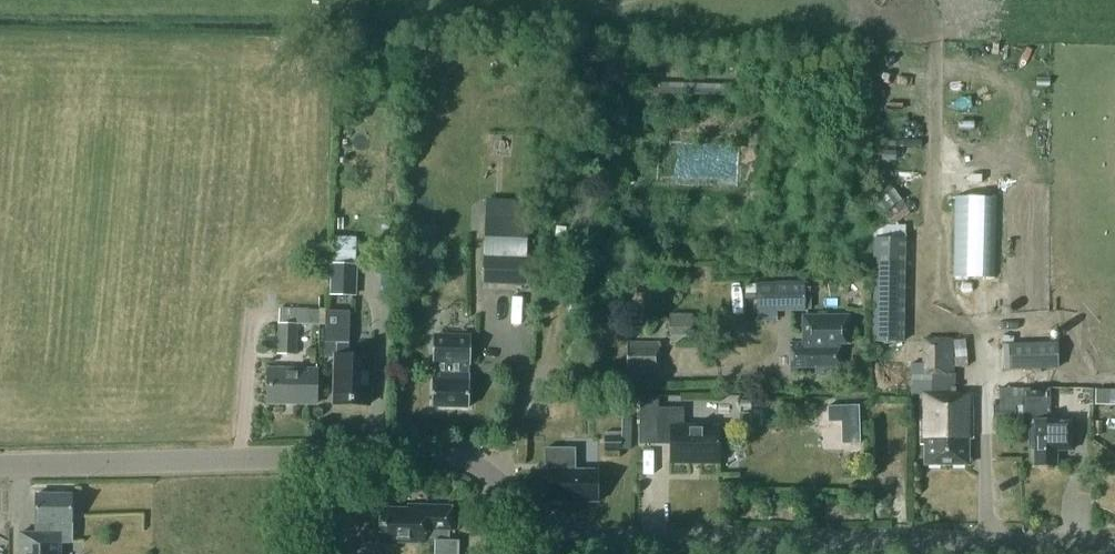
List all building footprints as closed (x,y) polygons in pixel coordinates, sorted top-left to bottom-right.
[(659,83),(659,95),(727,97),(728,85),(659,83)] [(885,214),(893,225),(910,213),(902,202),(885,214)] [(1017,215),(1018,229),(1039,227),(1038,213),(1017,215)] [(906,344),(907,244),(874,243),(874,344),(906,344)] [(528,256),(483,254),(482,283),(527,285),(528,256)] [(332,264),(331,295),(353,296),(354,265),(332,264)] [(804,282),(758,281),(757,317),(777,318),(777,310),(804,311),(804,282)] [(304,326),(304,348),(320,348),(321,311),(280,310),(279,356),(298,356),(298,326),(304,326)] [(326,355),(336,355),(336,357),(335,404),(368,404),(369,381),(373,381),(374,355),(349,355),(349,342),(350,311),(327,310),(324,357),(326,357),(326,355)] [(829,365),(840,365),(839,344),(847,344),(847,314),(802,315),(802,340),(802,341),(789,341),(790,365),(802,365),(802,366),(814,365),(815,374),(829,374),(829,365)] [(693,316),(670,316),(670,336),(693,336),(693,316)] [(433,406),(468,408),(470,374),(468,374),(469,364),(470,364),(471,337),(435,336),(434,362),(435,362),(435,373),(434,373),(433,406)] [(922,447),(925,447),(925,465),(969,465),(969,440),(973,440),(973,395),(955,395),(956,371),(952,371),(953,339),(923,338),(923,363),(912,363),(911,394),(918,394),(918,396),(922,396),(922,447)] [(1058,341),(1008,343),(1008,344),(1010,369),(1010,370),(1059,369),(1058,341)] [(658,347),(626,347),(626,368),(658,369),(658,347)] [(317,371),(268,371),(268,403),(317,404),(317,371)] [(1073,420),(1058,420),(1058,419),(1050,419),(1050,406),(1050,393),(1050,388),(1023,388),(998,388),(998,404),(992,404),(992,419),(1013,419),(1013,405),(1023,405),(1023,406),(1023,419),(1030,419),(1030,449),(1035,449),(1035,465),(1057,465),(1057,450),(1072,450),(1073,420)] [(1106,402),(1106,389),(1095,389),(1095,404),(1102,404),(1106,402)] [(685,424),(685,407),(659,406),(659,395),(641,394),(640,422),(659,423),(658,443),(671,443),(671,461),(720,463),(721,425),(685,424)] [(859,405),(828,406),(828,422),(842,421),(842,443),(860,442),(859,405)] [(632,417),(623,417),(622,435),(605,435),(605,449),(632,450),(632,417)] [(599,472),(576,471),(576,448),(543,448),(543,463),(559,463),(559,471),(549,471),(548,500),(598,501),(599,472)] [(37,493),(37,523),(38,523),(38,533),(21,533),(21,553),(62,553),(62,541),(73,541),(73,523),(73,493),(37,493)] [(409,509),(382,509),(381,542),(425,542),(426,538),(438,538),(438,539),(437,539),(437,540),(438,540),(438,553),(457,553),(457,540),(445,539),(445,529),(452,529),(453,507),(409,506),(409,509)]
